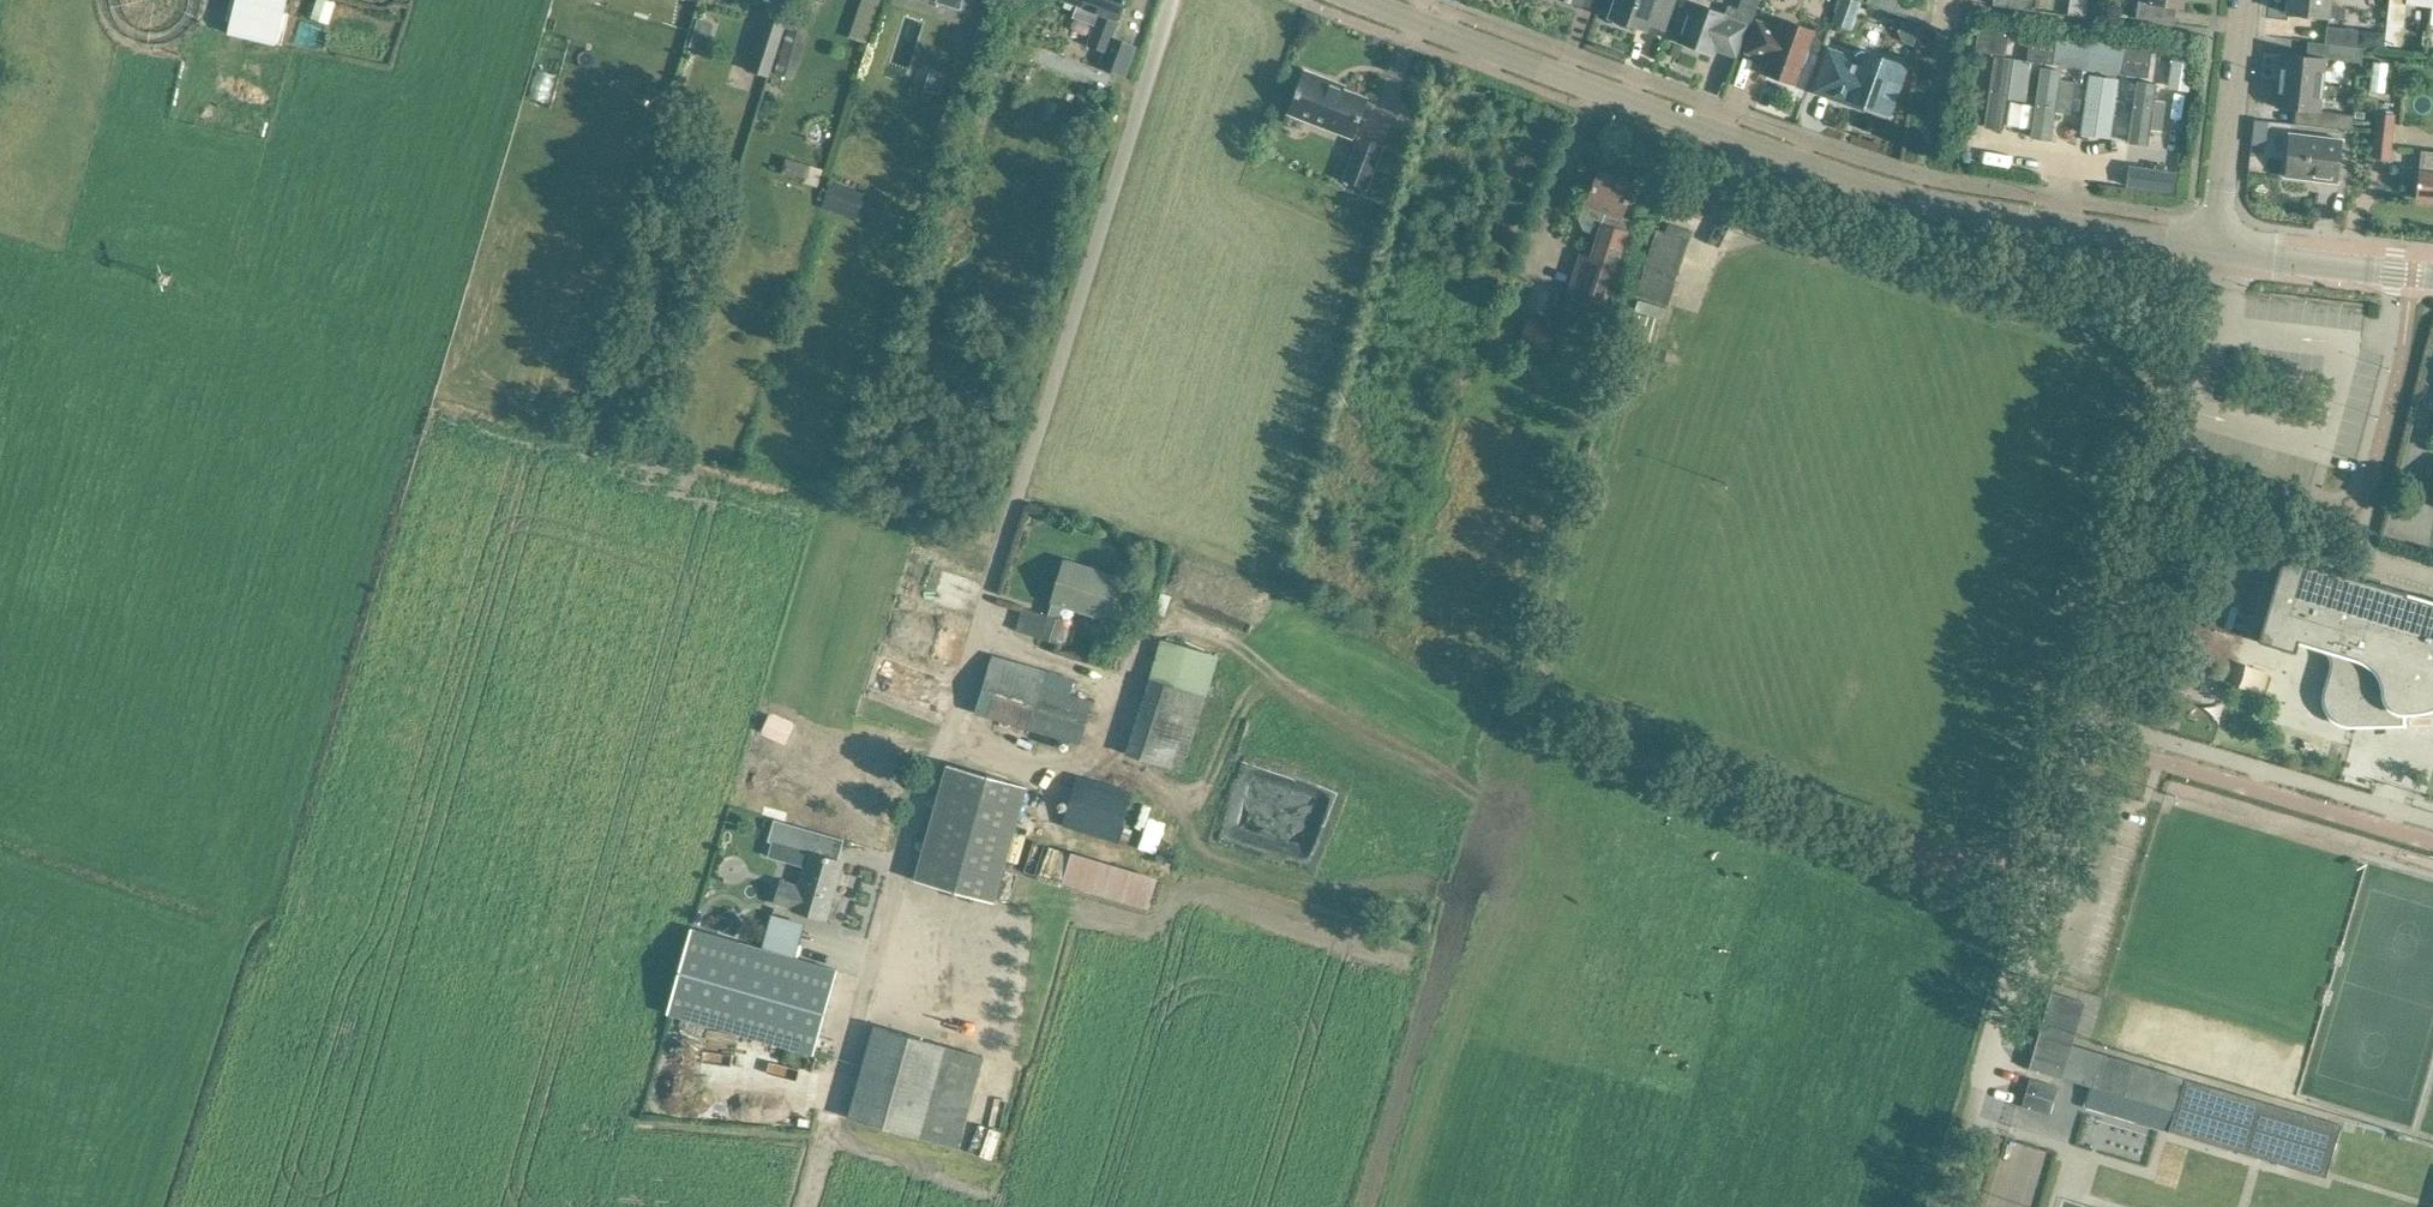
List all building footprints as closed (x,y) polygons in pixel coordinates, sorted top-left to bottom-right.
[(229,33),(277,44),(285,9),(287,0),(236,0),(229,33)] [(353,0),(333,0),(330,9),(348,15),(353,0)] [(960,10),(964,0),(937,0),(936,2),(960,10)] [(1100,13),(1088,44),(1105,51),(1099,67),(1124,76),(1135,46),(1112,37),(1126,0),(1065,0),(1100,13)] [(1646,29),(1648,22),(1664,29),(1674,0),(1615,0),(1609,16),(1615,18),(1614,21),(1622,26),(1632,27),(1632,25),(1646,29)] [(1760,0),(1742,0),(1738,9),(1729,5),(1726,14),(1693,3),(1679,41),(1712,53),(1715,48),(1735,55),(1743,33),(1746,27),(1749,29),(1760,0)] [(1854,0),(1843,0),(1837,19),(1852,24),(1859,2),(1854,0)] [(1867,2),(1895,12),(1900,0),(1867,0),(1867,2)] [(1993,5),(2034,11),(2036,0),(1993,0),(1993,5)] [(2136,18),(2175,23),(2177,8),(2183,9),(2184,0),(2138,0),(2136,18)] [(2331,0),(2288,0),(2286,13),(2345,19),(2346,9),(2331,3),(2331,0)] [(2406,0),(2390,0),(2387,21),(2404,23),(2406,0)] [(768,13),(750,72),(768,77),(787,19),(768,13)] [(1757,21),(1754,30),(1746,52),(1769,60),(1765,72),(1795,83),(1802,64),(1806,62),(1809,53),(1808,48),(1814,31),(1784,20),(1780,29),(1757,21)] [(2356,46),(2358,29),(2327,26),(2325,43),(2356,46)] [(2009,33),(1982,29),(1978,54),(1994,57),(1984,127),(2003,130),(2014,58),(1999,56),(2000,46),(2006,47),(2009,33)] [(788,33),(776,74),(794,79),(806,38),(788,33)] [(2057,38),(2031,34),(2027,60),(2053,64),(2057,38)] [(2331,44),(2308,41),(2307,56),(2330,58),(2331,44)] [(2152,52),(2126,48),(2122,74),(2148,78),(2152,52)] [(1906,67),(1883,59),(1862,51),(1857,54),(1855,59),(1830,50),(1815,91),(1851,104),(1855,94),(1867,99),(1865,103),(1889,112),(1906,67)] [(2278,80),(2323,85),(2326,58),(2305,56),(2281,53),(2278,80)] [(2194,60),(2172,56),(2167,88),(2190,92),(2194,60)] [(1289,113),(1353,137),(1367,99),(1327,83),(1328,79),(1305,70),(1289,113)] [(2040,72),(2032,131),(2048,133),(2052,111),(2066,113),(2071,80),(2056,78),(2057,74),(2040,72)] [(2112,127),(2119,80),(2091,76),(2083,132),(2099,135),(2100,126),(2112,127)] [(2320,111),(2323,85),(2278,80),(2275,107),(2316,111),(2315,124),(2295,122),(2295,124),(2318,126),(2353,130),(2354,115),(2320,111)] [(2165,116),(2148,113),(2151,90),(2135,88),(2127,147),(2143,149),(2146,127),(2163,130),(2165,116)] [(2394,115),(2377,113),(2372,156),(2389,158),(2394,115)] [(2343,139),(2313,136),(2290,133),(2285,176),(2338,182),(2343,139)] [(1344,180),(1366,188),(1382,147),(1360,138),(1344,180)] [(2421,150),(2419,170),(2415,197),(2432,199),(2432,152),(2421,150)] [(2145,154),(2143,176),(2182,180),(2184,158),(2145,154)] [(810,166),(784,159),(780,175),(805,182),(810,166)] [(1599,171),(1586,204),(1580,221),(1584,230),(1598,236),(1591,257),(1581,254),(1569,290),(1605,302),(1632,220),(1622,216),(1634,184),(1599,171)] [(834,181),(824,208),(858,220),(868,193),(834,181)] [(1477,211),(1470,231),(1482,236),(1489,215),(1477,211)] [(1651,254),(1638,293),(1666,302),(1678,263),(1685,240),(1658,231),(1651,254)] [(1556,281),(1551,305),(1563,307),(1568,284),(1556,281)] [(1528,317),(1524,333),(1521,345),(1550,353),(1557,325),(1528,317)] [(2253,640),(2296,653),(2300,642),(2323,648),(2328,653),(2329,661),(2327,671),(2322,691),(2322,703),(2326,712),(2331,720),(2340,725),(2348,727),(2363,726),(2404,725),(2402,714),(2416,714),(2432,711),(2432,602),(2281,555),(2253,640)] [(1111,620),(1117,602),(1124,579),(1102,572),(1101,574),(1092,572),(1093,569),(1065,561),(1048,615),(1023,607),(1016,630),(1057,643),(1065,620),(1059,618),(1063,605),(1111,620)] [(1182,772),(1217,657),(1161,640),(1127,755),(1182,772)] [(1074,679),(1015,662),(992,655),(975,712),(1080,743),(1092,701),(1070,694),(1074,679)] [(998,902),(1004,881),(1031,788),(945,763),(918,855),(912,876),(998,902)] [(1132,794),(1099,783),(1077,776),(1061,825),(1116,842),(1132,794)] [(1156,806),(1152,839),(1170,841),(1174,809),(1156,806)] [(808,830),(774,820),(768,841),(802,851),(808,830)] [(1039,820),(1031,855),(1044,858),(1052,822),(1039,820)] [(842,861),(819,855),(810,852),(800,887),(781,881),(775,902),(794,908),(793,910),(826,919),(842,861)] [(1157,879),(1072,853),(1063,883),(1148,909),(1157,879)] [(691,929),(667,1013),(814,1054),(838,970),(796,958),(763,949),(691,929)] [(2083,1001),(2050,991),(2024,1080),(2044,1085),(2048,1074),(2172,1110),(2166,1131),(2324,1178),(2341,1125),(2069,1045),(2083,1001)] [(983,1056),(897,1032),(874,1025),(848,1117),(957,1148),(983,1056)]
